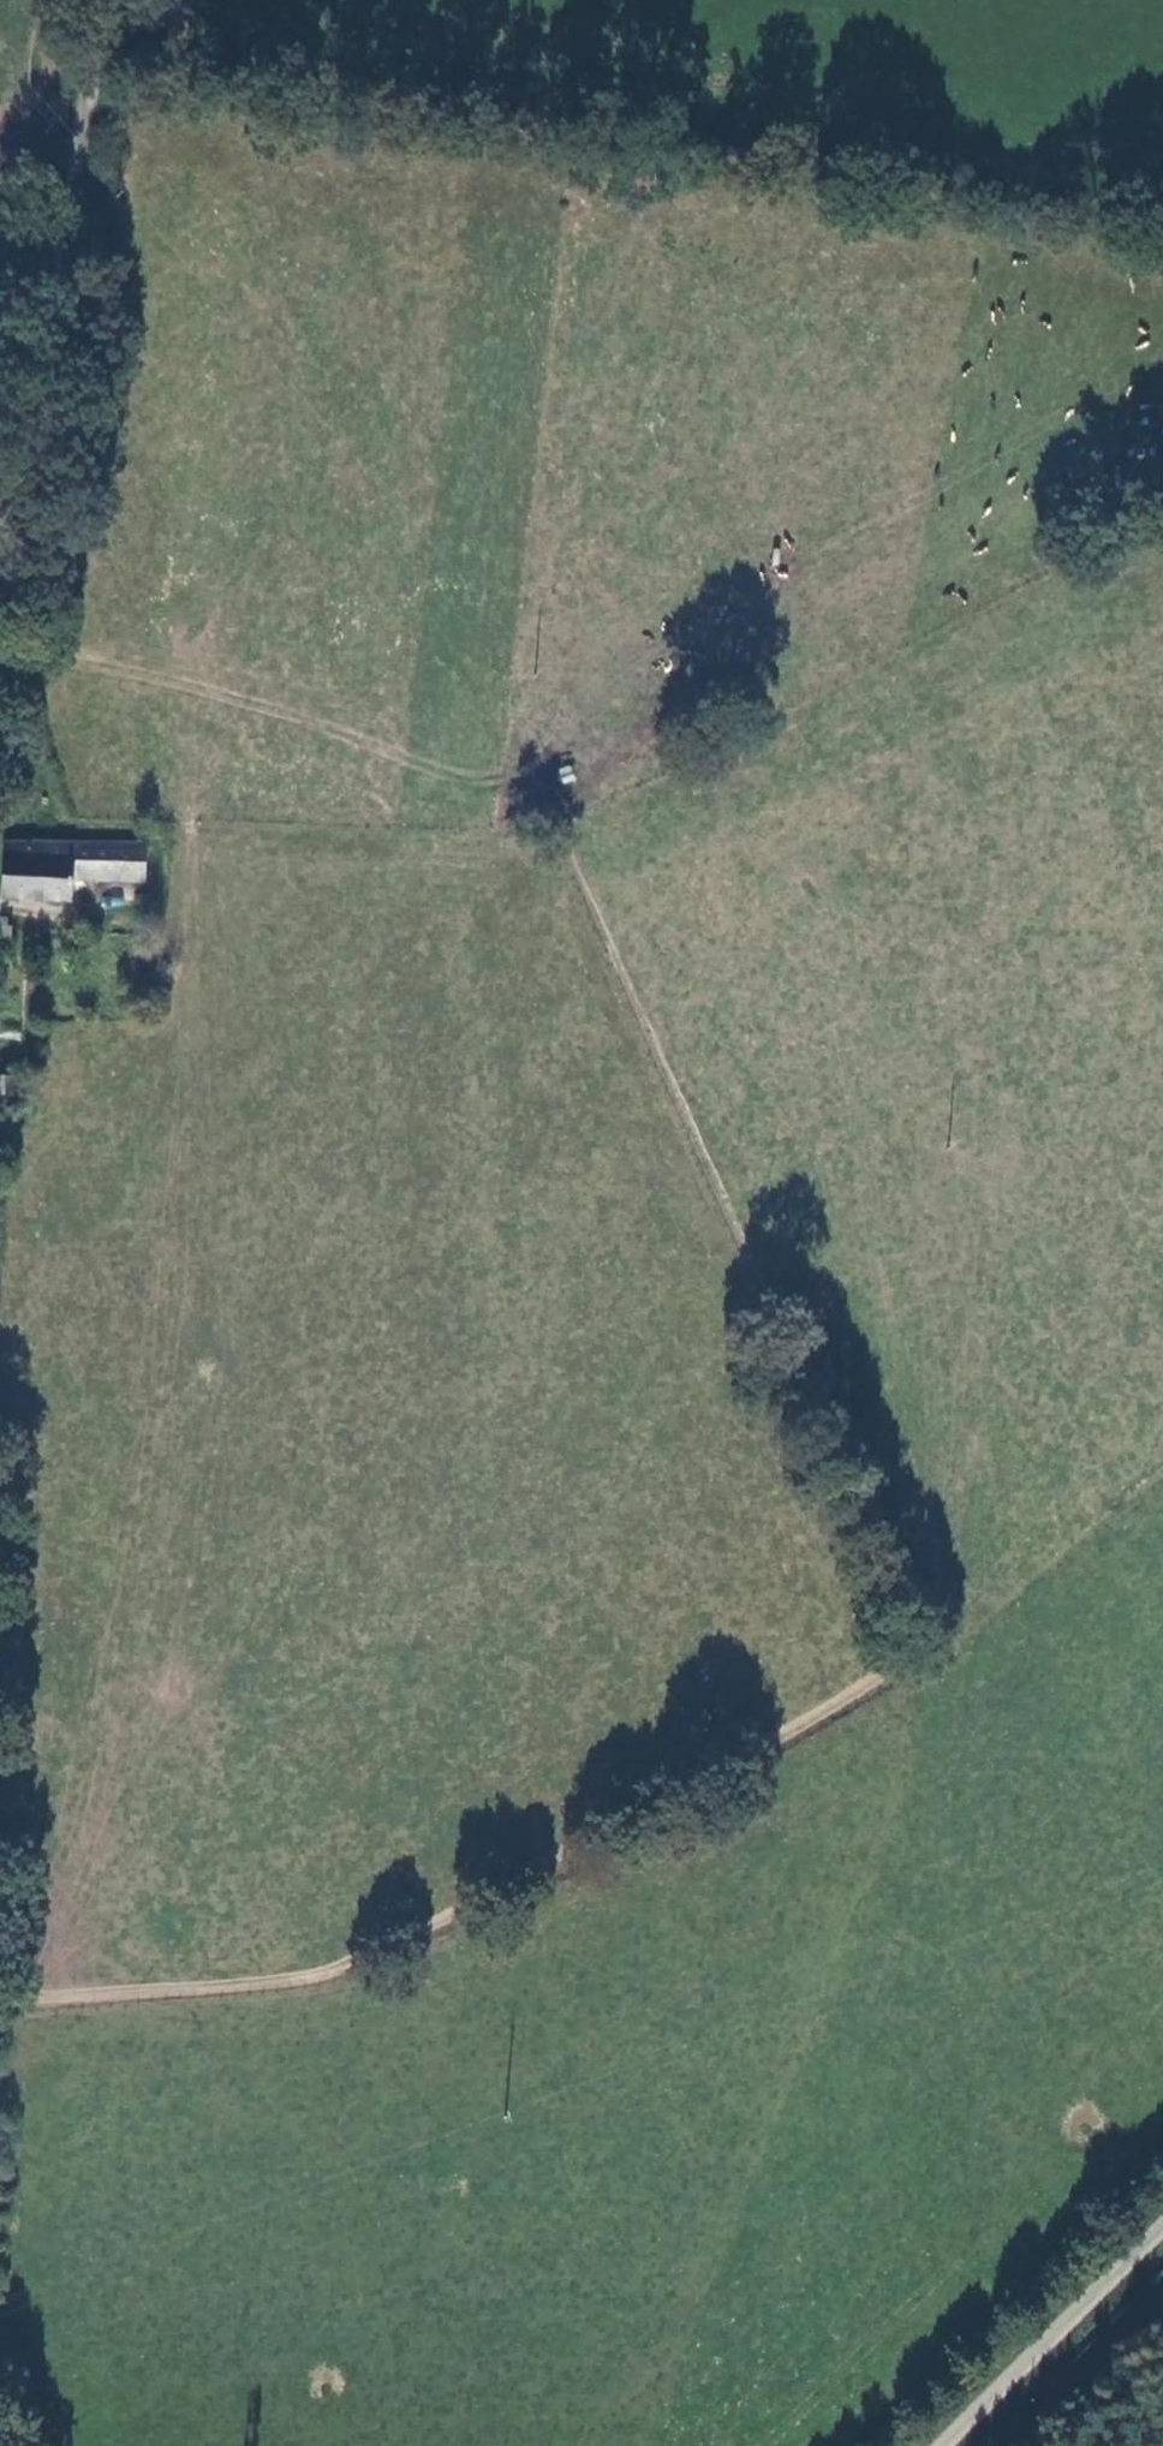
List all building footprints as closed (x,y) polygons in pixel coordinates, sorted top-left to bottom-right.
[(144,883),(143,844),(2,844),(0,881),(0,898),(71,897),(71,884),(144,883)] [(0,1076),(0,1094),(11,1093),(12,1076),(0,1076)]
